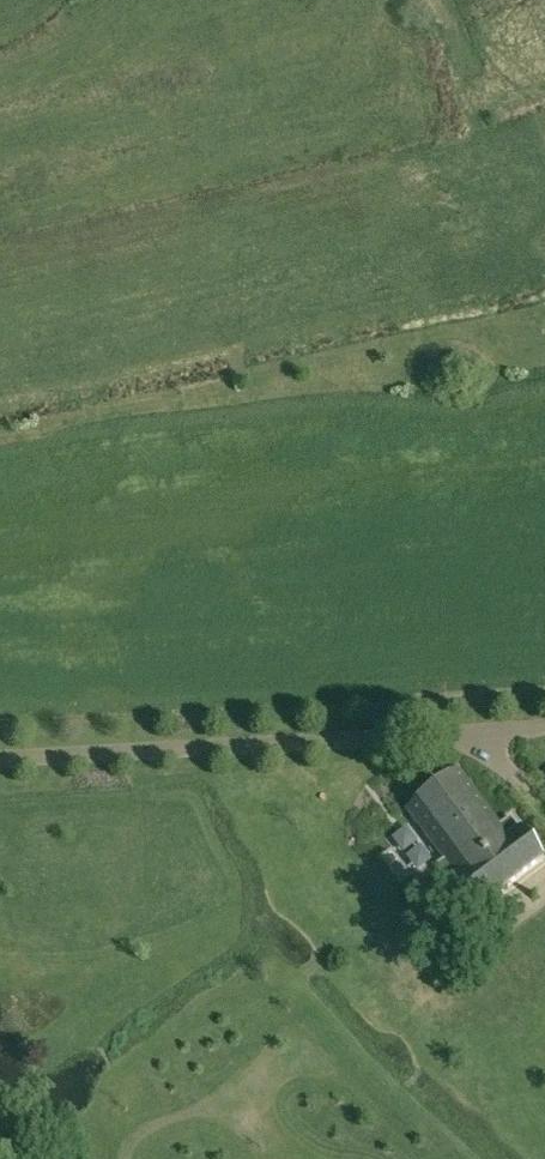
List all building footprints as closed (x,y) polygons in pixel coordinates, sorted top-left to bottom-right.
[(444,885),(468,919),(544,862),(544,860),(520,827),(518,829),(511,818),(500,825),(460,771),(406,811),(442,862),(433,868),(444,885)]
